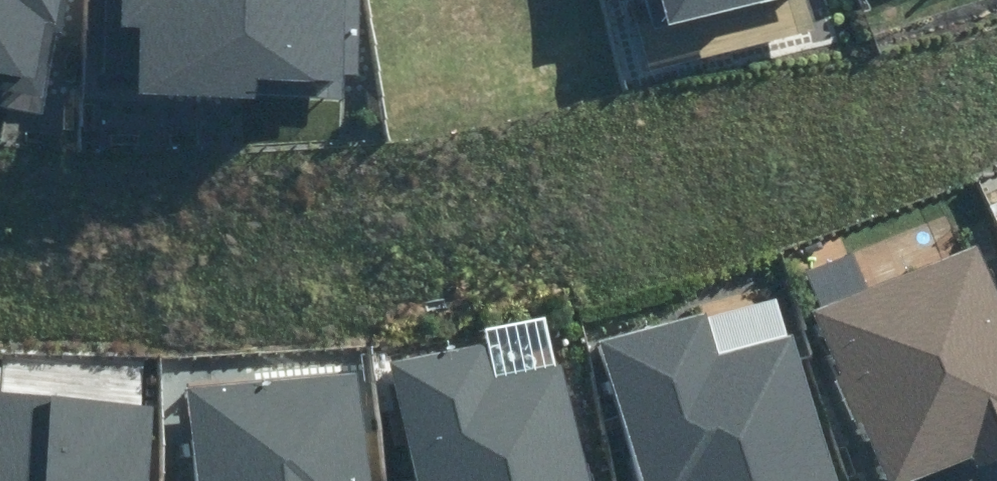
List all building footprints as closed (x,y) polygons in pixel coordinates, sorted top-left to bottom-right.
[(43,93),(54,33),(62,35),(68,0),(0,0),(0,85),(43,93)] [(139,93),(257,99),(258,78),(340,82),(340,76),(358,77),(362,0),(107,0),(103,71),(140,73),(139,93)] [(656,28),(772,0),(650,0),(656,28)] [(973,235),(864,278),(817,296),(812,298),(837,363),(829,367),(848,415),(857,412),(883,479),(959,450),(964,462),(996,449),(996,296),(973,235)] [(864,278),(850,242),(802,260),(817,296),(864,278)] [(786,325),(714,344),(703,303),(595,331),(635,480),(827,480),(786,325)] [(556,353),(490,366),(483,335),(389,353),(414,480),(407,480),(582,480),(556,353)] [(355,365),(187,378),(195,480),(364,480),(355,365)] [(147,396),(0,384),(0,480),(139,480),(147,396)]
